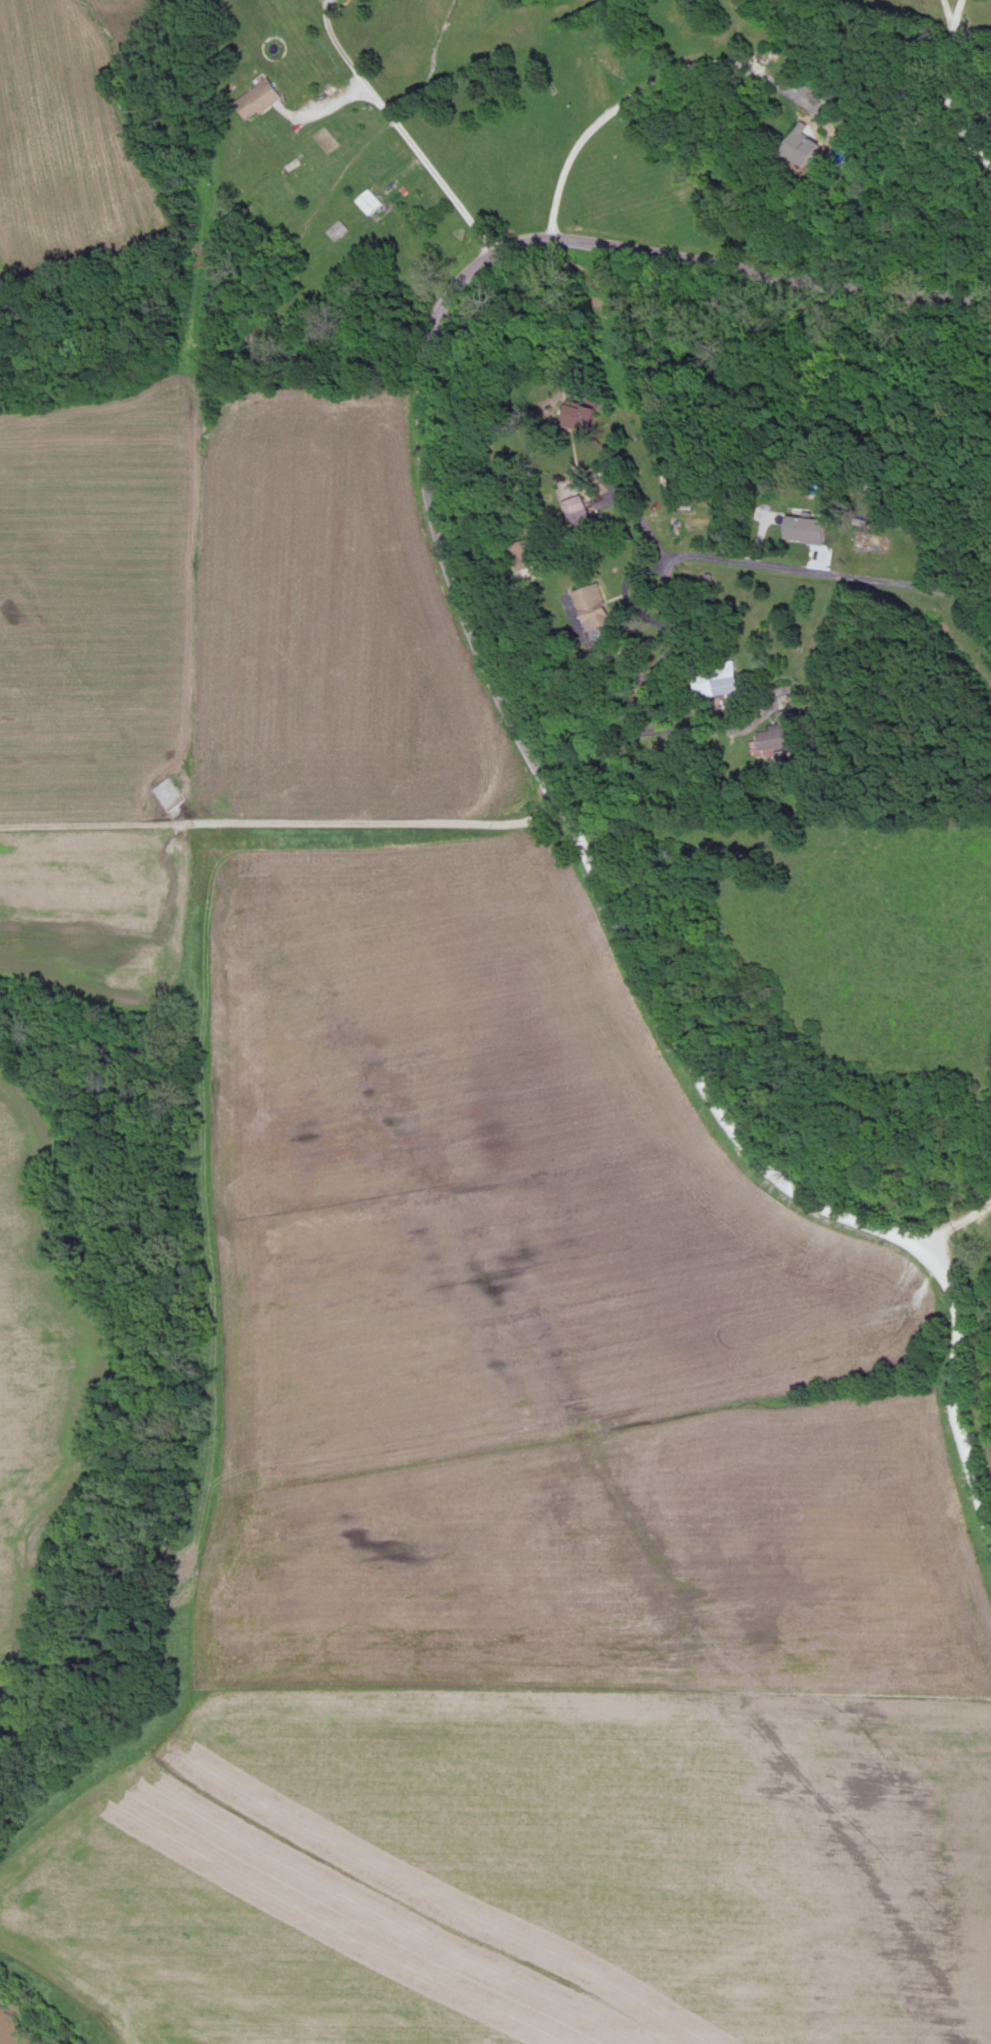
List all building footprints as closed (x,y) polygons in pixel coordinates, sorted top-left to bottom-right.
[(800,91),(814,103),(825,90),(811,78),(800,91)] [(283,99),(268,80),(235,105),(249,124),(283,99)] [(811,129),(801,123),(782,156),(806,171),(822,145),(806,136),(811,129)] [(370,217),(382,205),(369,191),(356,203),(370,217)] [(589,412),(569,406),(563,425),(582,431),(589,412)] [(564,505),(574,531),(593,524),(583,498),(564,505)] [(825,545),(826,520),(787,519),(787,544),(825,545)] [(520,575),(541,568),(533,541),(512,547),(520,575)] [(575,594),(589,634),(613,626),(600,585),(575,594)] [(693,669),(697,701),(739,695),(734,663),(693,669)] [(797,751),(796,712),(779,712),(779,730),(760,730),(760,751),(797,751)]
